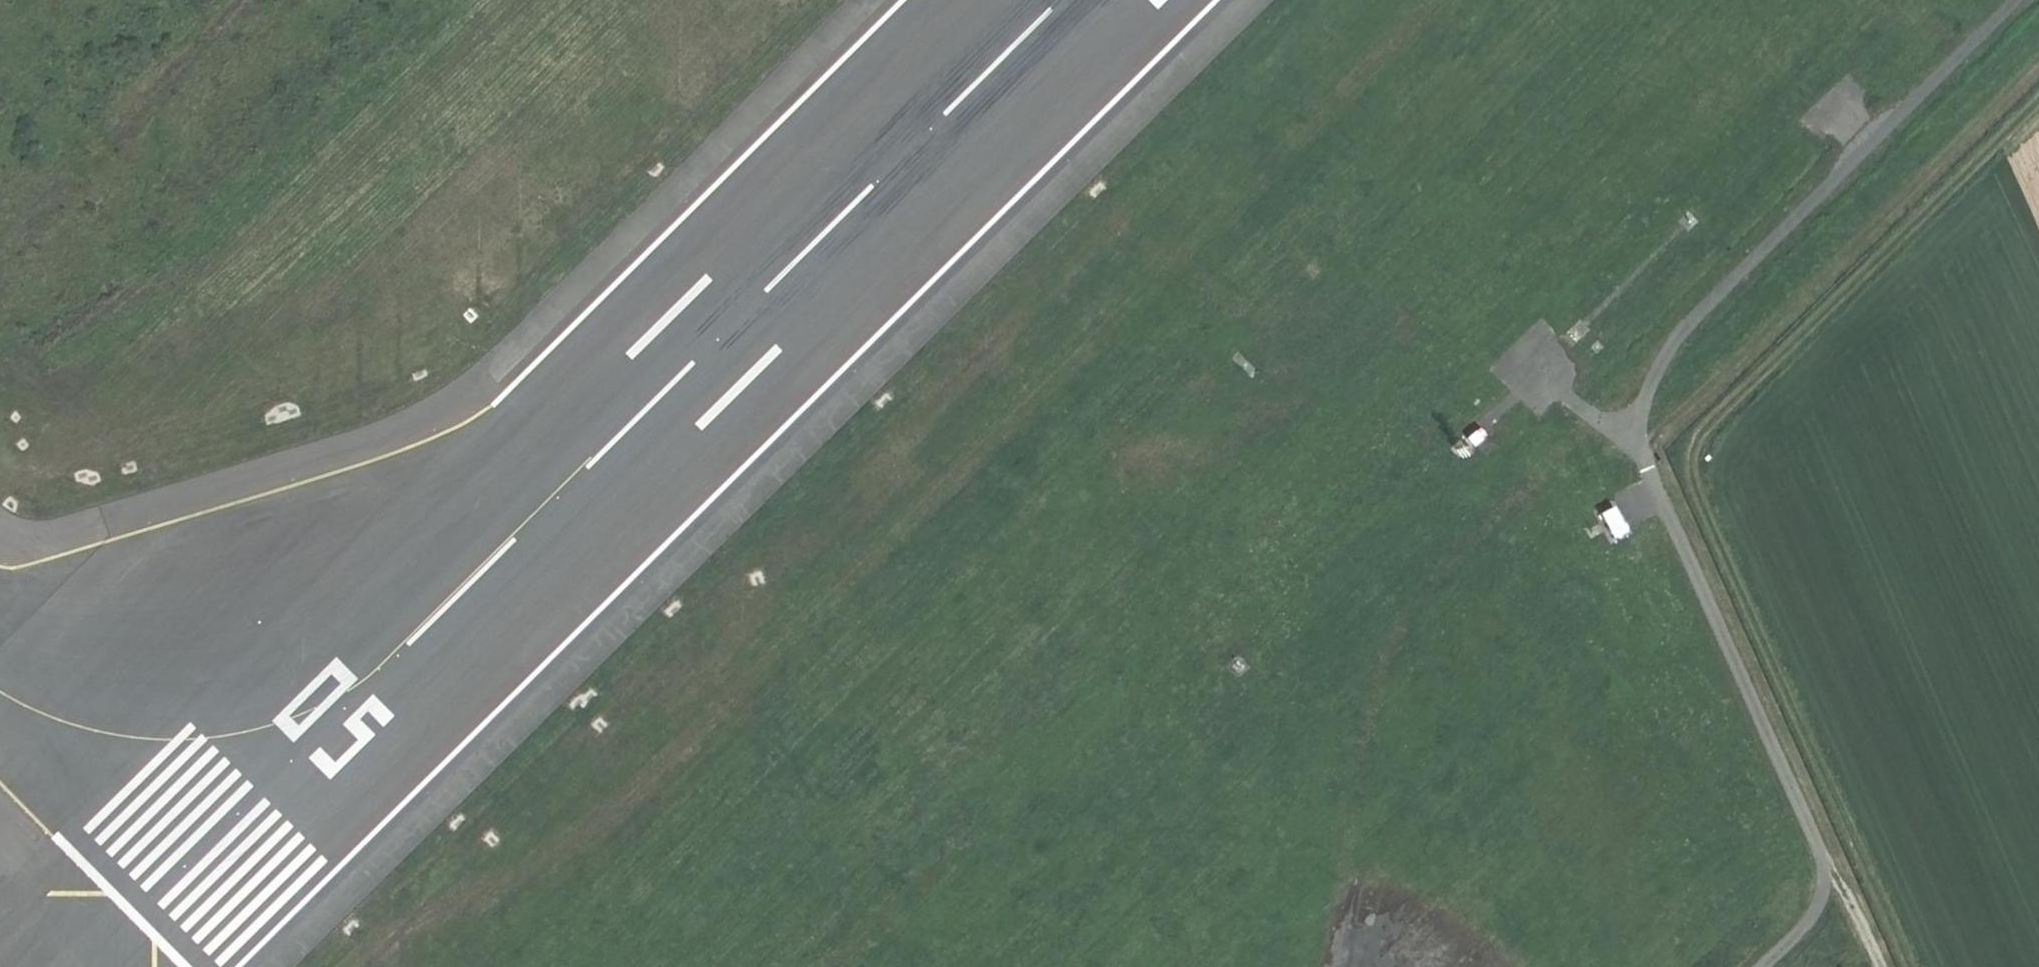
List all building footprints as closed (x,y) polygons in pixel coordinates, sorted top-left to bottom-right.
[(1616,504),(1602,511),(1616,537),(1629,530),(1616,504)]
